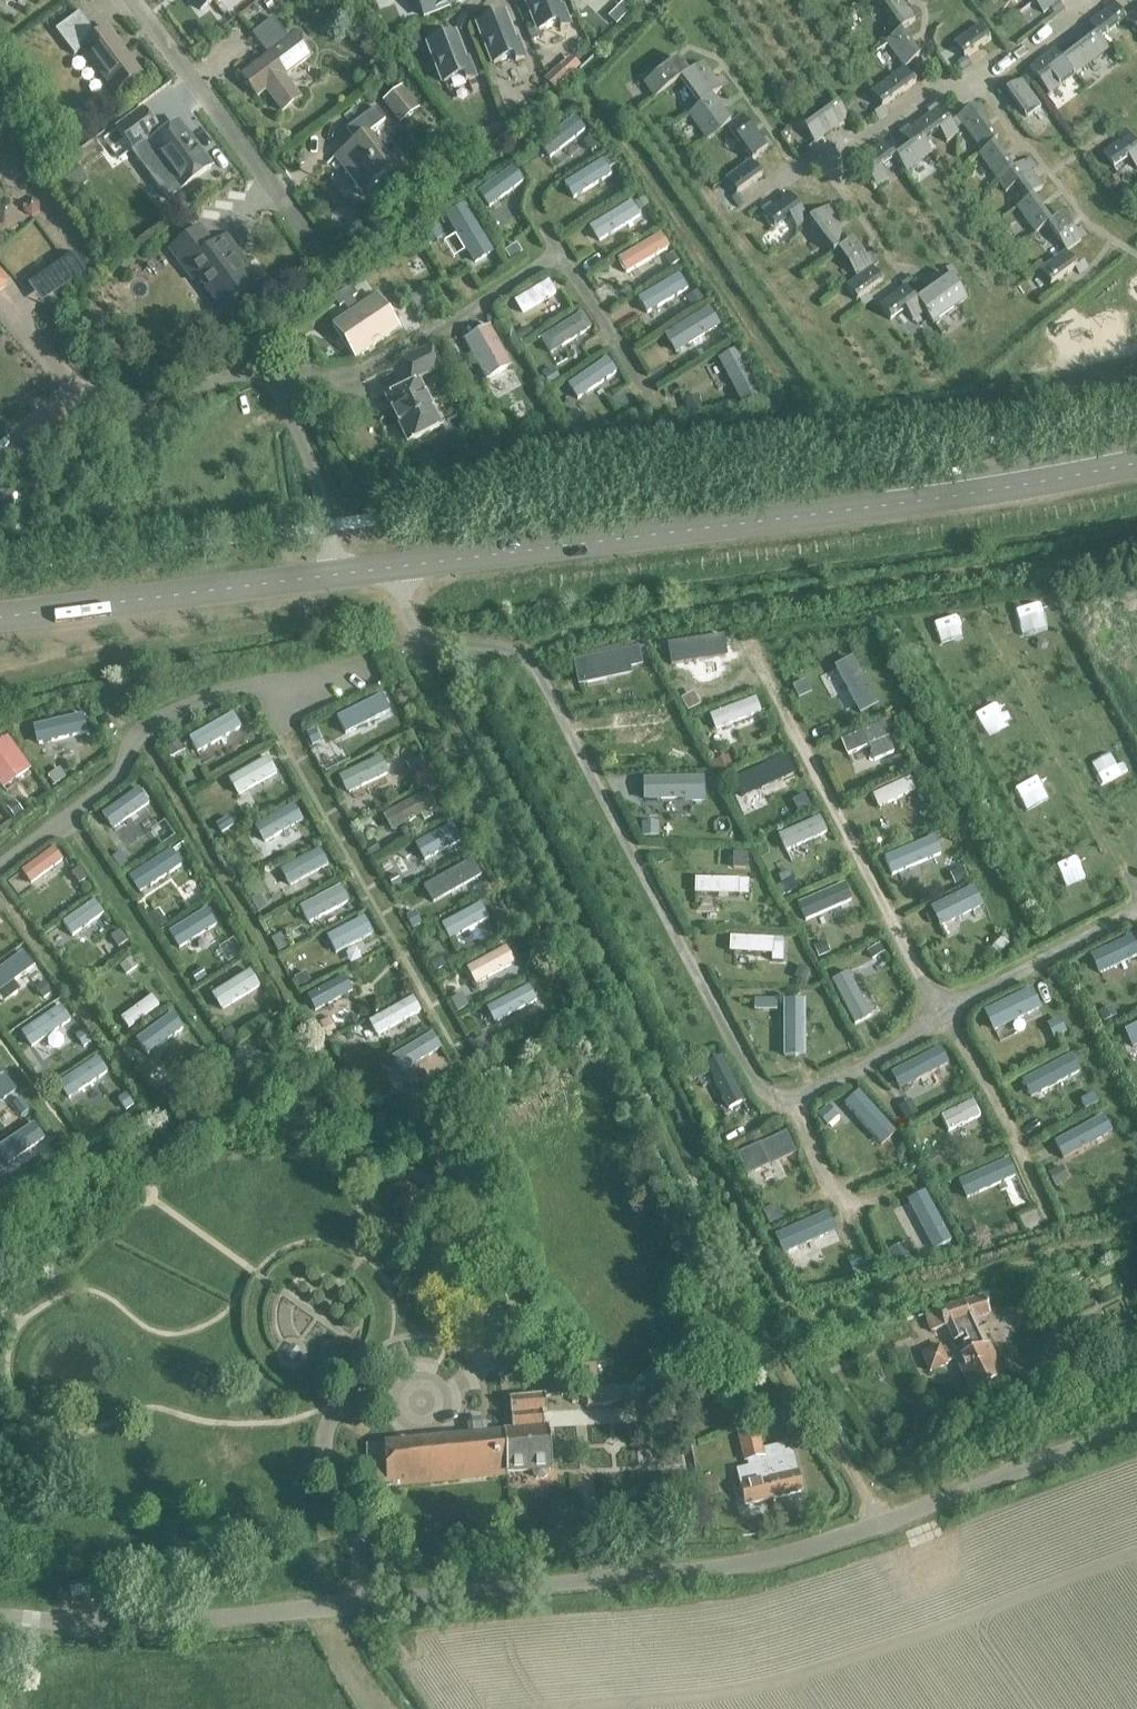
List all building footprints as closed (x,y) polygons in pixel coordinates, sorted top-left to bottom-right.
[(199,12),(216,0),(190,0),(199,12)] [(423,18),(462,2),(461,0),(416,0),(423,18)] [(538,32),(557,24),(560,30),(569,27),(562,8),(558,10),(554,0),(526,0),(538,32)] [(900,32),(914,21),(899,0),(877,0),(900,32)] [(1101,39),(1128,19),(1116,4),(1090,24),(1098,35),(1101,39)] [(1128,19),(1136,31),(1136,12),(1128,19)] [(106,30),(95,38),(78,14),(55,32),(74,57),(81,52),(115,97),(141,77),(106,30)] [(503,16),(498,18),(493,16),(484,19),(483,24),(478,26),(493,65),(513,57),(515,63),(525,59),(517,41),(513,43),(503,16)] [(294,37),(289,41),(273,19),(252,35),(268,57),(241,77),(257,99),(266,92),(281,113),(299,99),(283,78),(310,58),(294,37)] [(955,43),(966,58),(991,40),(981,25),(955,43)] [(885,42),(904,69),(919,58),(900,32),(885,42)] [(453,36),(448,38),(444,35),(435,39),(433,43),(428,45),(443,84),(463,77),(465,83),(475,79),(468,61),(464,63),(453,36)] [(1110,50),(1101,39),(1098,35),(1065,60),(1076,75),(1110,50)] [(1076,75),(1065,60),(1056,49),(1031,69),(1051,95),(1076,75)] [(654,100),(680,82),(688,76),(677,60),(643,85),(654,100)] [(698,107),(710,98),(722,90),(704,65),(688,76),(680,82),(698,107)] [(915,84),(904,69),(870,94),(881,109),(915,84)] [(1008,92),(1027,117),(1041,107),(1023,81),(1008,92)] [(726,129),(730,126),(710,98),(698,107),(699,108),(688,116),(707,143),(726,129)] [(804,129),(814,144),(848,120),(837,105),(804,129)] [(981,152),(993,144),(996,142),(972,108),(957,119),(981,152)] [(339,155),(366,191),(395,169),(368,134),(385,122),(375,109),(352,127),(361,139),(339,155)] [(912,128),(922,143),(937,132),(946,144),(958,136),(938,109),(912,128)] [(177,124),(160,137),(142,113),(118,132),(134,153),(146,143),(183,191),(212,169),(177,124)] [(578,116),(538,148),(546,159),(587,127),(578,116)] [(726,129),(751,163),(767,152),(742,118),(730,126),(726,129)] [(931,155),(922,143),(912,128),(901,136),(909,148),(894,159),(905,174),(931,155)] [(1131,136),(1105,154),(1116,169),(1131,159),(1136,168),(1136,144),(1131,136)] [(880,169),(894,159),(884,144),(858,163),(877,190),(888,181),(880,169)] [(997,181),(1012,171),(993,144),(981,152),(978,155),(997,181)] [(609,157),(564,186),(572,199),(600,181),(602,184),(606,181),(604,178),(611,174),(609,170),(615,166),(609,157)] [(761,178),(751,163),(725,182),(735,197),(761,178)] [(1028,200),(1031,197),(1042,189),(1023,163),(1012,171),(997,181),(1006,193),(1017,185),(1028,200)] [(489,208),(523,184),(513,171),(480,195),(489,208)] [(796,231),(808,222),(788,196),(762,215),(773,229),(787,219),(796,231)] [(1035,234),(1047,226),(1050,224),(1031,197),(1028,200),(1016,208),(1035,234)] [(494,256),(464,201),(449,209),(478,264),(494,256)] [(638,215),(632,204),(596,225),(603,237),(638,215)] [(832,255),(837,252),(848,244),(823,211),(808,222),(832,255)] [(1047,226),(1065,252),(1081,241),(1062,215),(1050,224),(1047,226)] [(226,238),(214,247),(199,228),(169,251),(184,271),(188,267),(225,316),(259,291),(233,256),(238,253),(226,238)] [(409,269),(445,249),(437,235),(401,255),(409,269)] [(669,249),(661,235),(618,261),(626,275),(669,249)] [(848,244),(837,252),(856,278),(870,267),(851,241),(848,244)] [(1076,267),(1065,252),(1039,271),(1050,286),(1076,267)] [(845,287),(856,302),(882,283),(871,268),(845,287)] [(653,308),(687,288),(680,276),(646,296),(653,308)] [(916,302),(924,313),(927,317),(961,293),(950,277),(916,302)] [(522,314),(556,294),(549,282),(515,302),(522,314)] [(924,313),(916,302),(905,287),(879,307),(889,321),(904,311),(912,322),(924,313)] [(332,328),(354,360),(398,331),(376,298),(332,328)] [(720,327),(709,309),(665,337),(676,355),(720,327)] [(592,329),(583,314),(541,340),(550,355),(592,329)] [(511,366),(491,327),(465,341),(485,380),(511,366)] [(386,400),(407,444),(440,428),(417,381),(441,369),(431,348),(401,363),(412,388),(386,400)] [(762,396),(737,350),(718,361),(743,407),(762,396)] [(606,360),(570,387),(580,399),(600,384),(603,387),(607,384),(604,380),(615,372),(606,360)] [(670,664),(719,658),(717,641),(668,647),(670,664)] [(850,676),(810,692),(816,706),(855,690),(850,676)] [(715,730),(761,713),(756,699),(710,716),(715,730)] [(382,718),(375,705),(326,730),(332,743),(382,718)] [(660,728),(658,713),(612,717),(613,732),(640,730),(641,736),(649,735),(649,729),(660,728)] [(198,754),(241,729),(233,715),(189,739),(198,754)] [(87,749),(73,721),(62,726),(70,742),(65,745),(68,751),(72,748),(76,755),(87,749)] [(889,722),(841,742),(847,756),(869,747),(875,762),(895,753),(889,739),(895,736),(889,722)] [(7,736),(0,741),(0,754),(21,784),(35,775),(7,736)] [(750,787),(793,769),(787,755),(745,773),(750,787)] [(238,797),(276,775),(267,759),(228,781),(238,797)] [(385,775),(378,761),(344,779),(352,793),(385,775)] [(878,808),(915,792),(910,779),(873,796),(878,808)] [(690,784),(690,780),(644,781),(645,797),(671,796),(671,803),(680,802),(680,796),(690,795),(690,793),(699,792),(699,784),(690,784)] [(437,809),(428,792),(383,817),(392,833),(421,817),(425,823),(433,819),(429,813),(437,809)] [(119,828),(153,807),(146,796),(112,817),(119,828)] [(300,807),(264,826),(270,838),(273,837),(277,845),(294,835),(290,828),(306,819),(300,807)] [(788,848),(823,832),(818,820),(783,836),(788,848)] [(452,840),(445,826),(403,849),(411,863),(438,848),(441,853),(448,849),(445,844),(452,840)] [(909,862),(945,846),(939,834),(904,850),(909,862)] [(132,877),(170,852),(160,838),(123,863),(132,877)] [(31,884),(62,861),(53,849),(22,872),(31,884)] [(717,865),(734,866),(735,850),(718,849),(717,865)] [(466,881),(459,869),(422,890),(429,902),(466,881)] [(187,877),(152,899),(158,910),(175,900),(176,902),(181,899),(180,897),(194,888),(187,877)] [(283,890),(277,878),(260,887),(255,878),(241,886),(246,895),(248,894),(260,917),(280,908),(273,895),(283,890)] [(695,895),(749,896),(749,881),(695,880),(695,895)] [(817,914),(855,898),(850,885),(811,901),(817,914)] [(941,925),(980,905),(974,893),(935,913),(941,925)] [(213,897),(200,905),(208,919),(222,911),(213,897)] [(277,933),(314,913),(308,902),(262,926),(268,938),(269,938),(278,955),(286,951),(277,933)] [(482,920),(476,909),(442,928),(448,939),(482,920)] [(318,960),(370,934),(363,921),(311,947),(318,960)] [(218,941),(209,928),(177,949),(186,962),(203,951),(207,957),(218,950),(214,943),(218,941)] [(774,941),(730,938),(729,954),(755,955),(755,960),(759,960),(759,955),(772,955),(772,962),(783,963),(784,945),(783,945),(783,939),(774,938),(774,941)] [(26,957),(17,944),(0,956),(0,976),(26,957)] [(907,992),(882,946),(871,952),(895,998),(907,992)] [(105,985),(136,964),(126,950),(96,972),(105,985)] [(250,972),(212,996),(222,1012),(260,988),(250,972)] [(482,983),(476,972),(451,985),(457,996),(482,983)] [(42,982),(42,981),(10,1004),(18,1015),(54,988),(47,978),(42,982)] [(314,1012),(352,992),(345,978),(307,998),(314,1012)] [(530,999),(523,987),(487,1007),(493,1018),(519,1004),(521,1009),(528,1005),(526,1001),(530,999)] [(809,1015),(810,1000),(750,994),(749,1010),(778,1013),(775,1048),(790,1050),(793,1014),(809,1015)] [(995,1030),(1039,1008),(1032,994),(988,1016),(995,1030)] [(152,997),(121,1019),(129,1030),(159,1007),(152,997)] [(377,1037),(421,1012),(413,998),(369,1023),(377,1037)] [(87,1037),(74,1018),(61,1027),(64,1032),(34,1052),(43,1066),(73,1045),(74,1046),(87,1037)] [(406,1065),(433,1050),(427,1038),(400,1054),(406,1065)] [(133,1051),(155,1079),(165,1071),(144,1043),(133,1051)] [(896,1089),(947,1063),(940,1050),(889,1076),(896,1089)] [(744,1103),(721,1057),(706,1065),(728,1111),(744,1103)] [(1070,1073),(1064,1061),(1027,1080),(1034,1092),(1056,1080),(1059,1085),(1066,1081),(1063,1076),(1070,1073)] [(122,1077),(114,1067),(87,1087),(95,1097),(110,1086),(113,1090),(118,1086),(115,1082),(122,1077)] [(0,1081),(0,1101),(14,1091),(4,1078),(0,1081)] [(949,1133),(980,1118),(973,1102),(941,1117),(949,1133)] [(832,1107),(811,1118),(818,1128),(837,1118),(832,1107)] [(33,1125),(1,1148),(9,1159),(41,1136),(33,1125)] [(968,1199),(1016,1178),(1009,1162),(961,1183),(968,1199)] [(525,1288),(534,1312),(544,1308),(534,1285),(525,1288)] [(987,1338),(984,1340),(972,1317),(986,1312),(980,1297),(924,1316),(931,1334),(945,1328),(951,1340),(940,1346),(939,1343),(920,1352),(930,1372),(953,1360),(970,1391),(1005,1373),(987,1338)] [(596,1367),(577,1368),(586,1391),(587,1408),(617,1406),(616,1389),(594,1390),(593,1386),(597,1385),(596,1367)] [(676,1386),(666,1387),(667,1399),(678,1398),(676,1386)] [(453,1438),(458,1484),(505,1479),(504,1476),(533,1474),(533,1477),(537,1480),(545,1480),(549,1475),(543,1414),(548,1413),(546,1394),(510,1397),(514,1433),(488,1435),(487,1424),(482,1419),(472,1420),(467,1425),(468,1437),(453,1438)] [(755,1431),(773,1499),(802,1492),(792,1451),(785,1452),(783,1445),(763,1450),(759,1430),(755,1431)] [(743,1506),(773,1499),(755,1431),(738,1435),(744,1464),(747,1463),(749,1468),(735,1471),(743,1506)] [(367,1492),(458,1484),(453,1438),(363,1447),(367,1492)] [(93,1583),(95,1596),(102,1595),(100,1582),(93,1583)]
